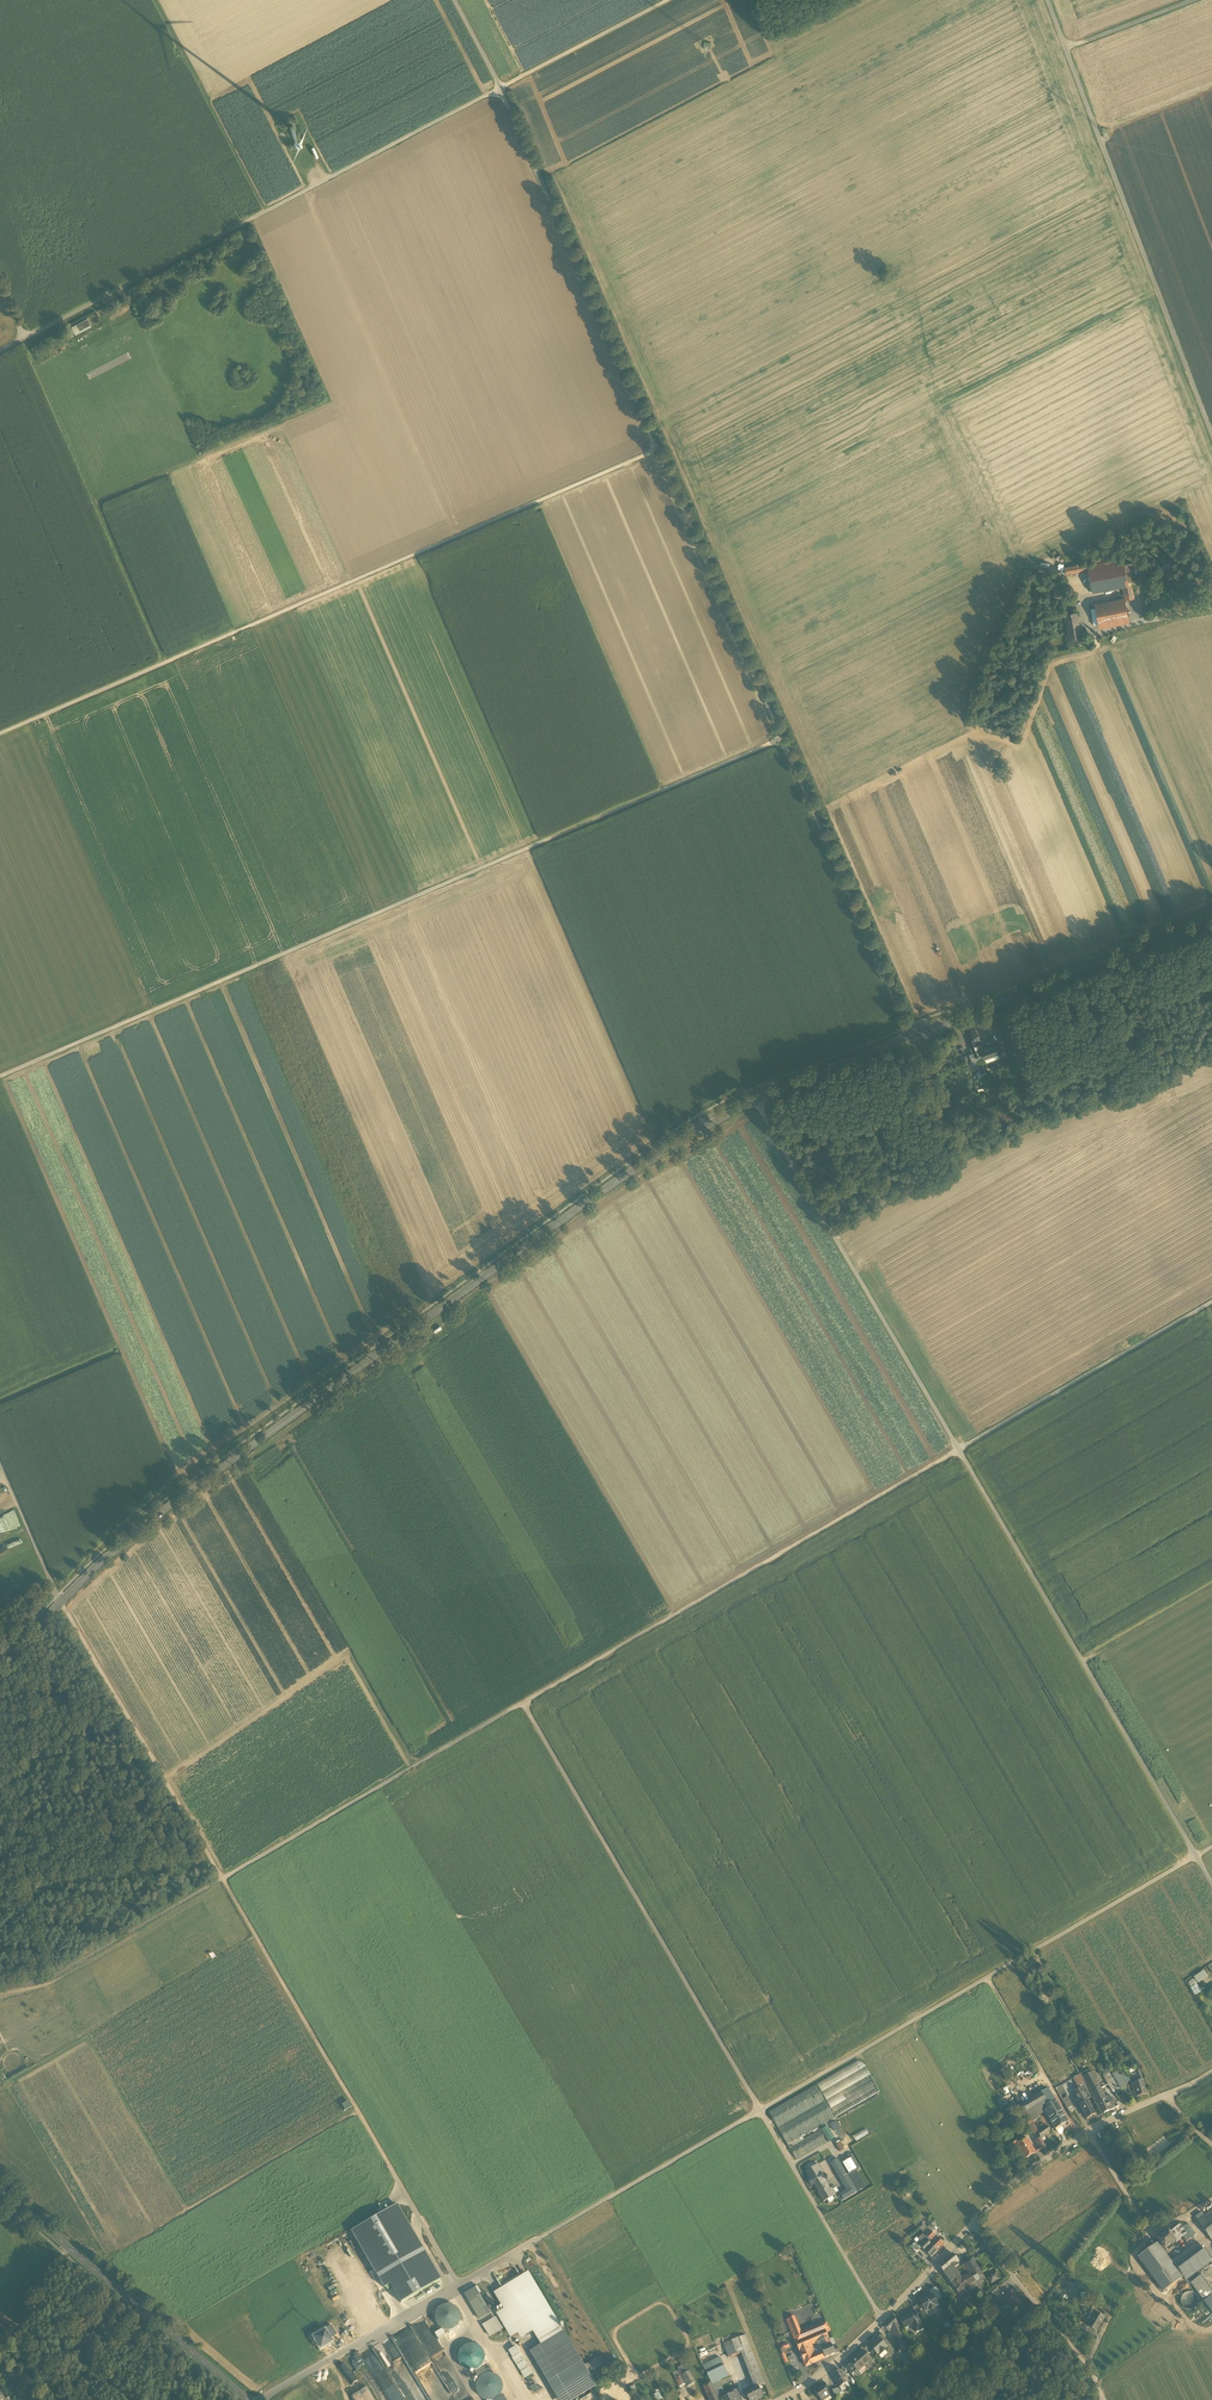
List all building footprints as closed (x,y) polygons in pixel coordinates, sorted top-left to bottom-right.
[(76,324),(79,330),(90,324),(87,319),(76,324)] [(79,330),(76,324),(71,327),(74,332),(75,335),(91,326),(90,324),(79,330)] [(74,332),(71,327),(66,330),(69,335),(74,332)] [(1103,565),(1088,567),(1089,572),(1093,595),(1124,589),(1124,588),(1128,587),(1128,584),(1124,566),(1123,561),(1103,565)] [(1067,576),(1089,572),(1088,567),(1088,565),(1066,569),(1067,576)] [(1132,565),(1124,566),(1128,584),(1136,582),(1132,565)] [(1171,577),(1169,568),(1163,570),(1165,579),(1171,577)] [(1124,589),(1126,601),(1134,600),(1132,586),(1128,587),(1124,588),(1124,589)] [(1095,605),(1099,628),(1129,622),(1125,600),(1095,605)] [(1065,616),(1070,641),(1082,639),(1077,614),(1065,616)] [(966,1031),(969,1038),(978,1035),(975,1027),(974,1027),(966,1031)] [(978,1061),(984,1058),(981,1049),(983,1049),(978,1035),(969,1038),(972,1047),(970,1048),(971,1050),(973,1049),(978,1061)] [(995,1044),(998,1053),(1004,1050),(1000,1042),(995,1044)] [(995,1044),(983,1049),(981,1049),(984,1058),(998,1053),(995,1044)] [(1204,1971),(1193,1978),(1198,1984),(1208,1977),(1204,1971)] [(1197,1985),(1190,1988),(1195,1996),(1201,1993),(1197,1985)] [(1083,2046),(1093,2064),(1100,2060),(1089,2042),(1083,2046)] [(1070,2053),(1073,2059),(1079,2056),(1076,2050),(1070,2053)] [(858,2061),(818,2085),(836,2116),(880,2092),(865,2065),(858,2061)] [(1120,2090),(1117,2084),(1114,2080),(1111,2075),(1105,2065),(1098,2069),(1113,2094),(1120,2090)] [(1139,2070),(1134,2073),(1138,2081),(1139,2082),(1144,2081),(1139,2070)] [(1111,2075),(1114,2080),(1121,2076),(1120,2076),(1118,2072),(1111,2075)] [(1083,2078),(1095,2103),(1105,2098),(1092,2073),(1083,2078)] [(1125,2073),(1120,2076),(1123,2081),(1125,2084),(1130,2082),(1125,2073)] [(1078,2091),(1080,2089),(1079,2087),(1083,2085),(1085,2084),(1081,2078),(1073,2082),(1078,2091)] [(1117,2084),(1120,2090),(1126,2087),(1125,2084),(1123,2081),(1117,2084)] [(1148,2095),(1144,2081),(1139,2082),(1132,2085),(1131,2085),(1135,2098),(1148,2095)] [(769,2112),(787,2145),(834,2117),(816,2085),(769,2112)] [(1090,2098),(1083,2085),(1079,2087),(1080,2089),(1081,2089),(1083,2092),(1087,2100),(1090,2098)] [(1030,2094),(1032,2098),(1045,2091),(1042,2087),(1030,2094)] [(1047,2089),(1045,2091),(1032,2098),(1021,2105),(1030,2121),(1032,2125),(1041,2120),(1038,2116),(1045,2112),(1050,2120),(1062,2113),(1057,2105),(1047,2089)] [(1079,2106),(1087,2119),(1095,2115),(1087,2100),(1083,2092),(1076,2096),(1081,2105),(1079,2106)] [(1062,2101),(1067,2109),(1072,2106),(1067,2098),(1062,2101)] [(1095,2103),(1101,2115),(1111,2110),(1108,2104),(1105,2098),(1095,2103)] [(1050,2120),(1055,2128),(1066,2121),(1062,2113),(1050,2120)] [(1069,2125),(1066,2121),(1055,2128),(1058,2132),(1069,2125)] [(837,2122),(830,2125),(834,2132),(841,2129),(837,2122)] [(1038,2134),(1040,2139),(1051,2131),(1048,2126),(1037,2133),(1038,2134)] [(827,2127),(821,2130),(829,2143),(835,2139),(827,2127)] [(867,2130),(854,2135),(856,2140),(869,2135),(867,2130)] [(789,2148),(796,2160),(826,2143),(819,2131),(789,2148)] [(1008,2151),(1015,2147),(1020,2143),(1017,2138),(1005,2146),(1008,2151)] [(1035,2142),(1040,2150),(1045,2147),(1040,2138),(1035,2142)] [(1027,2139),(1020,2143),(1015,2147),(1023,2161),(1036,2153),(1027,2139)] [(851,2159),(857,2169),(858,2170),(861,2168),(853,2156),(850,2157),(851,2159)] [(830,2163),(841,2181),(848,2177),(847,2175),(837,2159),(830,2163)] [(857,2169),(851,2159),(843,2163),(849,2174),(855,2170),(857,2169)] [(806,2172),(810,2178),(820,2172),(820,2173),(822,2172),(818,2165),(806,2172)] [(855,2170),(849,2174),(847,2175),(848,2177),(853,2186),(861,2181),(855,2170)] [(808,2180),(811,2186),(814,2184),(823,2178),(820,2173),(820,2172),(810,2178),(808,2180)] [(853,2186),(848,2177),(841,2181),(846,2190),(850,2197),(857,2192),(853,2186)] [(814,2184),(816,2188),(821,2196),(820,2196),(823,2202),(827,2200),(833,2197),(836,2195),(835,2194),(833,2190),(832,2188),(830,2189),(823,2178),(814,2184)] [(853,2186),(857,2192),(865,2187),(861,2181),(853,2186)] [(840,2194),(843,2201),(850,2197),(846,2190),(840,2194)] [(569,2206),(573,2213),(580,2210),(576,2203),(569,2206)] [(421,2266),(429,2261),(426,2255),(425,2255),(396,2205),(388,2210),(421,2266)] [(421,2266),(388,2210),(351,2232),(373,2269),(379,2266),(386,2278),(380,2281),(384,2288),(385,2287),(389,2285),(390,2284),(401,2303),(440,2280),(429,2261),(421,2266)] [(1208,2213),(1203,2217),(1198,2221),(1197,2222),(1211,2242),(1211,2210),(1208,2213)] [(1173,2229),(1180,2239),(1182,2237),(1187,2234),(1185,2231),(1182,2227),(1180,2224),(1173,2229)] [(1188,2229),(1194,2236),(1196,2234),(1189,2224),(1186,2226),(1188,2229)] [(923,2233),(931,2241),(935,2236),(929,2230),(929,2231),(927,2229),(923,2233)] [(1173,2229),(1169,2233),(1176,2242),(1180,2239),(1173,2229)] [(1188,2229),(1185,2231),(1187,2234),(1191,2238),(1194,2236),(1188,2229)] [(1172,2245),(1176,2242),(1169,2233),(1168,2231),(1157,2239),(1160,2242),(1165,2249),(1165,2248),(1171,2244),(1172,2245)] [(1182,2237),(1186,2242),(1191,2238),(1187,2234),(1182,2237)] [(917,2243),(921,2247),(928,2240),(925,2236),(917,2243)] [(944,2245),(937,2238),(933,2243),(931,2245),(938,2251),(944,2245)] [(931,2245),(928,2240),(921,2247),(924,2251),(931,2245)] [(910,2247),(915,2253),(921,2247),(917,2243),(915,2242),(910,2247)] [(1157,2244),(1162,2251),(1165,2249),(1165,2248),(1165,2249),(1160,2242),(1157,2244)] [(1138,2258),(1163,2292),(1182,2277),(1162,2251),(1157,2244),(1138,2258)] [(938,2251),(931,2245),(924,2251),(925,2252),(931,2258),(938,2251)] [(982,2257),(989,2252),(984,2246),(976,2251),(979,2256),(981,2255),(982,2257)] [(1207,2264),(1211,2261),(1210,2260),(1203,2251),(1199,2246),(1174,2265),(1186,2280),(1202,2268),(1207,2264)] [(924,2251),(921,2247),(915,2253),(920,2258),(925,2252),(924,2251)] [(1203,2251),(1210,2260),(1211,2259),(1211,2257),(1205,2249),(1203,2251)] [(939,2267),(946,2276),(955,2269),(959,2266),(957,2264),(959,2262),(953,2254),(943,2263),(944,2263),(939,2267)] [(965,2265),(970,2274),(979,2290),(988,2285),(974,2260),(965,2265)] [(962,2267),(967,2276),(970,2274),(965,2265),(962,2267)] [(379,2266),(373,2269),(380,2281),(386,2278),(379,2266)] [(963,2300),(979,2290),(970,2274),(967,2276),(962,2280),(955,2269),(946,2276),(963,2300)] [(561,2328),(529,2273),(506,2286),(533,2332),(539,2341),(560,2329),(561,2328)] [(1111,2283),(1106,2292),(1116,2297),(1120,2290),(1119,2289),(1123,2281),(1108,2273),(1105,2279),(1111,2283)] [(988,2278),(992,2283),(998,2279),(995,2274),(988,2278)] [(1204,2302),(1211,2295),(1211,2288),(1202,2275),(1190,2283),(1204,2302)] [(533,2332),(506,2286),(494,2293),(504,2310),(496,2314),(511,2338),(518,2334),(521,2339),(533,2332)] [(478,2319),(490,2312),(475,2287),(463,2294),(478,2319)] [(933,2297),(935,2300),(941,2297),(936,2288),(930,2291),(932,2296),(933,2297)] [(990,2294),(994,2300),(1003,2293),(999,2288),(990,2294)] [(1101,2289),(1098,2294),(1108,2299),(1110,2294),(1101,2289)] [(1008,2302),(1015,2311),(1022,2305),(1011,2292),(1004,2298),(999,2303),(1002,2307),(1008,2302)] [(1194,2293),(1190,2292),(1186,2293),(1183,2296),(1181,2299),(1181,2303),(1183,2307),(1186,2309),(1190,2310),(1194,2310),(1197,2307),(1199,2303),(1199,2299),(1197,2296),(1194,2293)] [(1204,2302),(1211,2313),(1211,2296),(1204,2302)] [(921,2303),(925,2311),(929,2309),(930,2311),(933,2309),(934,2309),(933,2307),(937,2305),(935,2300),(933,2297),(929,2299),(929,2298),(924,2300),(925,2301),(921,2303)] [(452,2305),(447,2305),(442,2306),(438,2310),(435,2314),(435,2319),(436,2325),(440,2329),(445,2331),(450,2331),(455,2329),(458,2326),(461,2321),(461,2317),(459,2312),(456,2308),(452,2305)] [(915,2312),(917,2315),(921,2313),(917,2306),(913,2308),(915,2312)] [(490,2312),(478,2319),(479,2320),(490,2313),(490,2312)] [(900,2320),(905,2329),(911,2326),(915,2324),(917,2326),(921,2324),(920,2321),(917,2315),(915,2312),(900,2320)] [(1088,2327),(1096,2332),(1104,2318),(1096,2313),(1088,2327)] [(483,2327),(496,2318),(495,2317),(482,2325),(483,2327)] [(794,2338),(806,2367),(825,2359),(823,2354),(815,2357),(812,2349),(812,2348),(810,2349),(809,2347),(805,2339),(801,2333),(794,2317),(786,2320),(794,2338)] [(894,2333),(897,2340),(903,2337),(897,2325),(893,2317),(883,2326),(889,2332),(890,2332),(891,2334),(890,2334),(889,2335),(889,2336),(891,2334),(894,2333)] [(488,2336),(502,2328),(496,2318),(483,2327),(488,2336)] [(915,2324),(911,2326),(916,2334),(924,2330),(920,2321),(921,2324),(917,2326),(915,2324)] [(807,2331),(813,2345),(816,2344),(819,2343),(828,2339),(826,2333),(830,2331),(826,2323),(807,2331)] [(1077,2328),(1085,2333),(1087,2329),(1079,2325),(1077,2328)] [(325,2332),(329,2340),(336,2336),(331,2326),(324,2330),(325,2332)] [(502,2328),(488,2336),(489,2338),(503,2329),(502,2328)] [(560,2329),(539,2341),(542,2348),(563,2335),(564,2335),(560,2329)] [(805,2339),(809,2347),(813,2345),(807,2331),(801,2333),(805,2339)] [(329,2340),(325,2332),(314,2339),(320,2350),(331,2343),(329,2340)] [(889,2336),(892,2342),(897,2340),(894,2333),(891,2334),(889,2336)] [(561,2399),(573,2399),(594,2388),(587,2376),(582,2368),(563,2335),(542,2348),(533,2353),(561,2399)] [(745,2335),(731,2341),(737,2354),(737,2355),(741,2354),(755,2389),(758,2388),(765,2385),(745,2335)] [(879,2340),(883,2344),(886,2342),(881,2336),(877,2338),(879,2340)] [(455,2337),(447,2342),(451,2349),(460,2344),(455,2337)] [(896,2346),(903,2360),(912,2356),(909,2350),(903,2337),(897,2340),(892,2342),(894,2341),(897,2346),(896,2346)] [(819,2343),(822,2349),(831,2345),(829,2340),(828,2339),(819,2343)] [(881,2360),(888,2354),(884,2350),(887,2348),(883,2344),(879,2340),(870,2348),(873,2350),(881,2360)] [(728,2357),(737,2354),(731,2341),(723,2344),(728,2357)] [(788,2343),(781,2346),(783,2351),(790,2348),(788,2343)] [(476,2345),(470,2345),(465,2346),(461,2349),(459,2354),(458,2359),(460,2364),(463,2368),(468,2371),(473,2371),(478,2370),(482,2366),(485,2362),(485,2356),(484,2351),(480,2347),(476,2345)] [(832,2349),(831,2345),(822,2349),(821,2350),(821,2351),(823,2354),(825,2359),(835,2354),(832,2349)] [(521,2352),(516,2346),(508,2351),(512,2358),(520,2353),(521,2352)] [(863,2351),(867,2356),(873,2350),(870,2348),(869,2346),(863,2351)] [(817,2347),(812,2349),(815,2357),(823,2354),(821,2351),(819,2352),(817,2347)] [(850,2363),(857,2371),(862,2366),(864,2367),(871,2360),(867,2356),(863,2351),(858,2355),(859,2355),(850,2363)] [(520,2353),(512,2358),(511,2358),(524,2379),(532,2374),(520,2353)] [(702,2364),(707,2375),(724,2367),(719,2356),(702,2364)] [(600,2357),(582,2368),(587,2376),(605,2365),(600,2357)] [(914,2360),(904,2363),(906,2368),(916,2364),(914,2360)] [(846,2367),(853,2377),(858,2372),(857,2371),(850,2363),(846,2367)] [(484,2366),(475,2372),(478,2378),(488,2372),(484,2366)] [(686,2386),(688,2389),(696,2384),(690,2371),(687,2366),(679,2371),(680,2373),(674,2377),(675,2379),(681,2376),(686,2384),(680,2388),(680,2389),(686,2386)] [(729,2377),(724,2367),(707,2375),(710,2382),(712,2385),(718,2382),(729,2377)] [(832,2375),(840,2388),(845,2385),(843,2380),(845,2379),(840,2371),(832,2375)] [(488,2374),(483,2375),(479,2379),(476,2383),(476,2389),(478,2394),(481,2398),(486,2399),(492,2399),(496,2399),(500,2396),(502,2391),(503,2386),(501,2381),(498,2377),(493,2374),(488,2374)] [(376,2376),(376,2382),(385,2399),(399,2399),(399,2398),(401,2397),(399,2393),(394,2395),(394,2392),(393,2390),(396,2390),(388,2375),(383,2375),(383,2376),(376,2376)] [(320,2383),(334,2395),(340,2388),(327,2376),(320,2383)] [(675,2379),(680,2388),(686,2384),(681,2376),(675,2379)] [(419,2399),(429,2399),(418,2381),(414,2384),(422,2397),(419,2399)] [(878,2381),(871,2387),(874,2390),(881,2385),(878,2381)] [(715,2392),(712,2385),(710,2382),(703,2387),(709,2399),(718,2399),(715,2392)] [(715,2392),(721,2390),(722,2389),(718,2382),(712,2385),(715,2392)] [(330,2396),(313,2383),(308,2391),(321,2399),(328,2399),(330,2396)] [(634,2385),(628,2388),(629,2391),(632,2390),(636,2399),(641,2399),(634,2385)] [(821,2399),(824,2399),(828,2397),(830,2396),(822,2386),(822,2387),(818,2390),(818,2389),(815,2392),(821,2399)] [(352,2396),(354,2399),(375,2399),(368,2387),(352,2396)] [(746,2394),(749,2399),(759,2399),(763,2398),(758,2388),(755,2389),(746,2394)] [(832,2390),(835,2398),(841,2397),(838,2388),(832,2390)] [(738,2398),(740,2398),(737,2391),(730,2394),(731,2395),(725,2398),(721,2390),(715,2392),(718,2399),(739,2399),(738,2398)]
